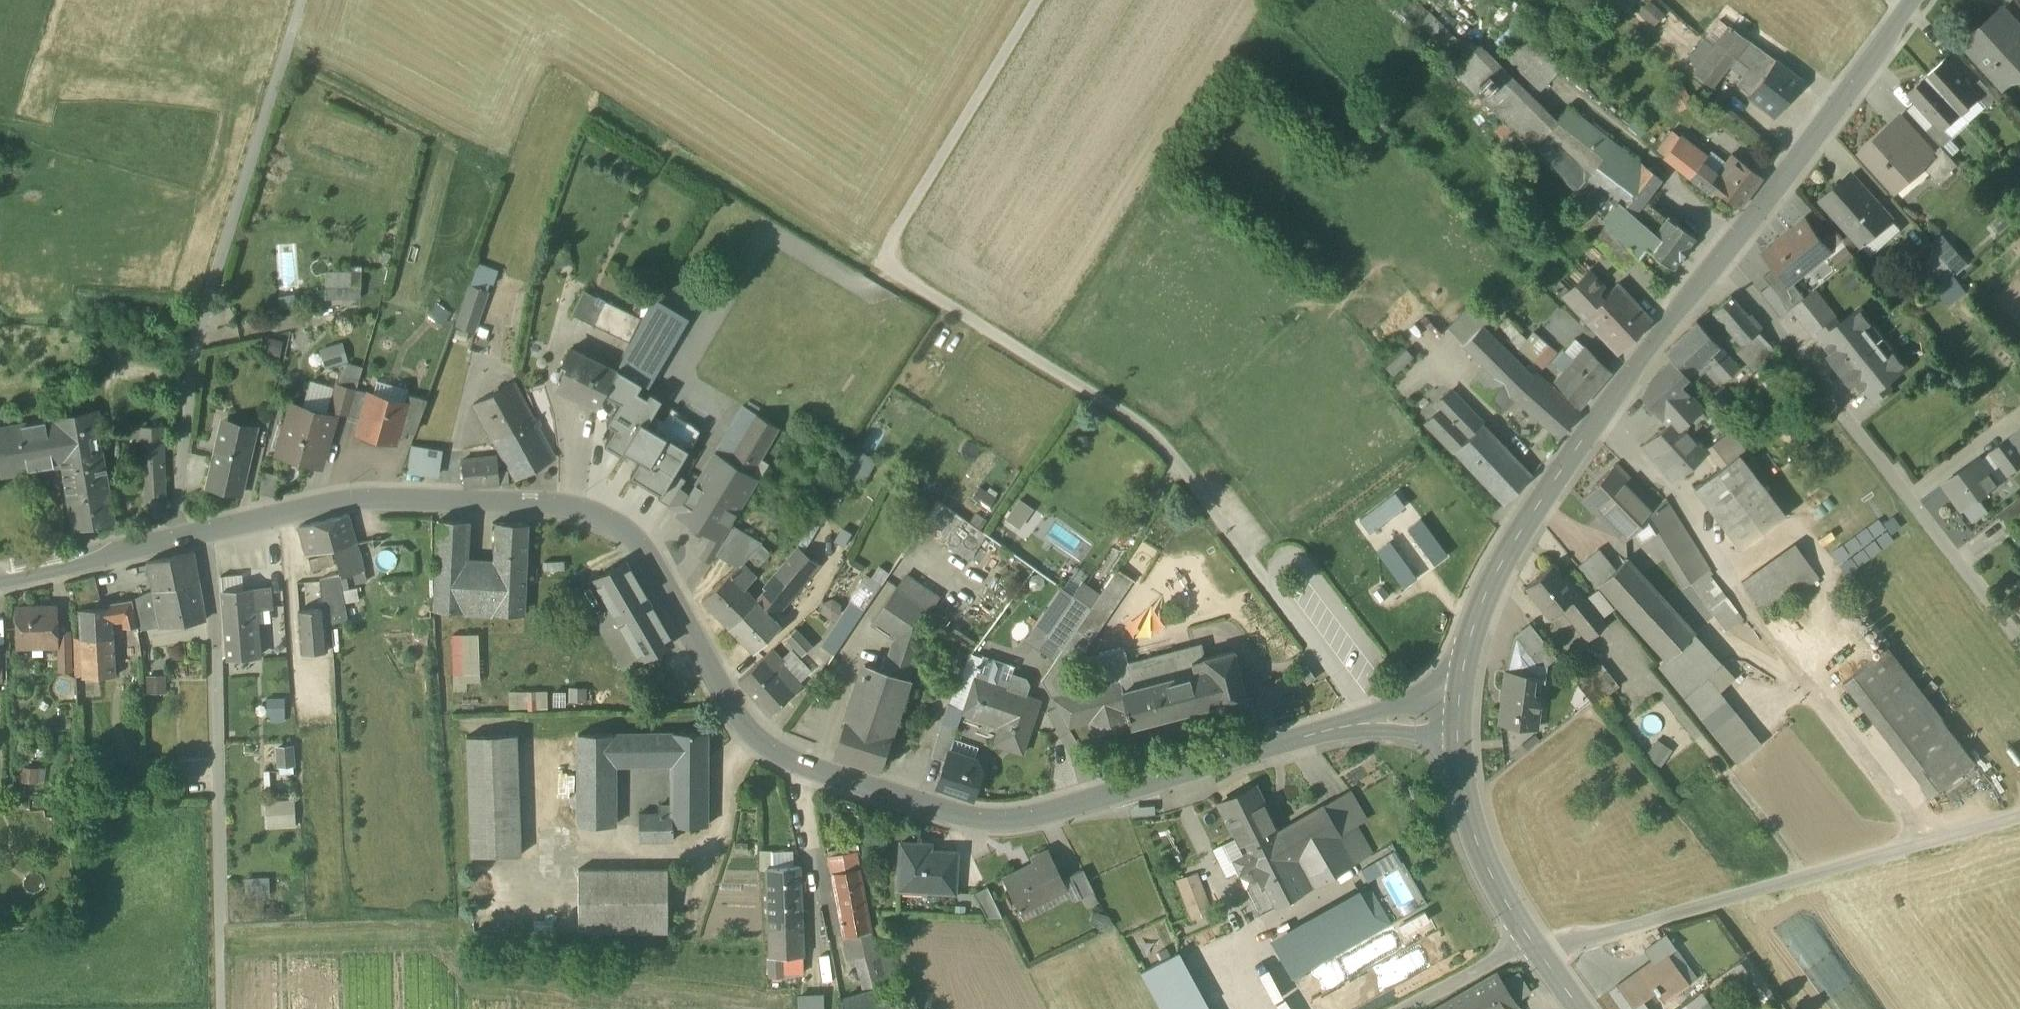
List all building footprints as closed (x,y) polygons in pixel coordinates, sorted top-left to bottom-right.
[(1649,1),(1637,15),(1652,28),(1664,14),(1649,1)] [(1997,14),(2019,38),(2019,37),(2019,27),(2004,8),(1997,14)] [(1999,82),(2019,64),(2019,65),(2019,37),(2019,38),(1997,14),(1964,44),(1999,82)] [(1695,73),(1711,88),(1737,55),(1747,41),(1730,28),(1695,73)] [(1498,53),(1517,70),(1539,46),(1521,29),(1498,53)] [(1752,67),(1765,77),(1775,63),(1747,41),(1737,55),(1752,67)] [(1559,65),(1539,46),(1517,70),(1537,89),(1559,65)] [(1452,72),(1481,100),(1501,79),(1472,51),(1452,72)] [(1946,59),(1927,76),(1961,113),(1978,97),(1979,96),(1971,87),(1946,59)] [(1748,98),(1772,116),(1799,81),(1775,63),(1765,77),(1750,95),(1748,98)] [(2019,69),(2019,65),(2019,64),(1999,82),(2002,86),(2019,69)] [(1738,86),(1750,95),(1765,77),(1752,67),(1738,86)] [(1943,128),(1961,113),(1927,76),(1909,92),(1917,101),(1934,120),(1943,129),(1943,128)] [(1549,126),(1501,79),(1481,100),(1559,176),(1577,153),(1549,126)] [(1978,97),(1986,106),(1997,96),(1980,79),(1971,87),(1979,96),(1978,97)] [(1680,84),(1666,94),(1678,113),(1693,103),(1680,84)] [(1961,113),(1969,121),(1986,106),(1978,97),(1961,113)] [(1907,109),(1925,128),(1934,120),(1917,101),(1907,109)] [(1565,106),(1549,126),(1577,153),(1595,130),(1565,106)] [(1943,128),(1952,137),(1953,139),(1970,123),(1969,121),(1961,113),(1943,128)] [(1900,119),(1890,128),(1904,144),(1915,135),(1900,119)] [(1925,128),(1941,146),(1950,138),(1952,137),(1943,128),(1943,129),(1934,120),(1925,128)] [(1863,152),(1896,188),(1907,178),(1902,173),(1917,159),(1922,164),(1933,154),(1915,135),(1904,144),(1890,128),(1863,152)] [(1659,179),(1595,130),(1577,153),(1559,176),(1596,214),(1621,240),(1635,224),(1629,218),(1659,179)] [(1665,159),(1689,177),(1701,162),(1706,157),(1681,138),(1665,159)] [(1960,149),(1950,138),(1941,146),(1951,157),(1960,149)] [(1933,154),(1948,171),(1957,163),(1951,157),(1941,146),(1933,154)] [(1933,154),(1922,164),(1929,172),(1937,181),(1948,171),(1933,154)] [(1725,176),(1723,179),(1714,191),(1714,192),(1736,208),(1761,177),(1732,155),(1721,169),(1719,172),(1725,176)] [(1721,169),(1706,157),(1701,162),(1723,179),(1725,176),(1719,172),(1721,169)] [(1902,173),(1907,178),(1922,164),(1917,159),(1902,173)] [(1712,195),(1714,192),(1714,191),(1723,179),(1701,162),(1689,177),(1712,195)] [(1907,178),(1896,188),(1902,196),(1929,172),(1922,164),(1907,178)] [(1823,201),(1860,243),(1889,217),(1854,179),(1841,191),(1838,188),(1823,201)] [(1582,227),(1621,268),(1636,255),(1621,240),(1596,214),(1582,227)] [(1899,228),(1889,217),(1860,243),(1870,254),(1899,228)] [(1644,248),(1672,268),(1694,238),(1667,218),(1652,238),(1635,224),(1621,240),(1636,255),(1638,257),(1644,248)] [(1773,269),(1787,286),(1787,285),(1830,251),(1830,250),(1820,238),(1805,220),(1761,254),(1773,269)] [(1832,229),(1820,238),(1830,250),(1842,240),(1832,229)] [(1936,251),(1954,271),(1965,261),(1941,233),(1929,243),(1936,251)] [(1845,243),(1830,255),(1839,267),(1855,255),(1845,243)] [(1916,270),(1934,289),(1955,272),(1954,271),(1936,251),(1916,270)] [(479,258),(471,286),(487,291),(492,293),(501,265),(479,258)] [(1768,285),(1788,311),(1793,307),(1800,301),(1787,285),(1787,286),(1773,269),(1762,277),(1768,285)] [(1854,269),(1841,279),(1850,290),(1863,280),(1854,269)] [(360,271),(324,271),(324,299),(361,299),(360,271)] [(1563,298),(1583,319),(1603,300),(1582,279),(1563,298)] [(1617,285),(1603,300),(1583,319),(1617,355),(1651,321),(1617,285)] [(1788,311),(1768,285),(1759,292),(1780,318),(1788,311)] [(474,332),(487,291),(471,286),(458,327),(474,332)] [(571,316),(627,344),(634,330),(640,318),(583,290),(571,316)] [(1793,307),(1816,335),(1822,331),(1836,320),(1814,292),(1801,302),(1800,301),(1793,307)] [(294,294),(278,297),(280,310),(296,308),(294,294)] [(654,298),(618,368),(647,385),(686,317),(654,298)] [(1744,361),(1747,358),(1763,345),(1754,334),(1760,329),(1749,315),(1746,317),(1730,298),(1712,313),(1740,346),(1735,351),(1744,361)] [(450,313),(436,302),(427,315),(441,326),(450,313)] [(1448,330),(1462,345),(1480,327),(1480,328),(1492,317),(1476,302),(1448,330)] [(1867,388),(1875,398),(1889,387),(1885,382),(1905,367),(1893,351),(1887,355),(1867,330),(1872,325),(1860,310),(1840,325),(1836,320),(1822,331),(1830,341),(1827,343),(1835,353),(1831,356),(1853,383),(1856,381),(1864,391),(1867,388)] [(1671,360),(1691,382),(1707,367),(1720,380),(1736,366),(1695,323),(1683,334),(1664,352),(1671,360)] [(1498,413),(1514,395),(1530,377),(1480,328),(1480,327),(1462,345),(1487,370),(1470,387),(1498,413)] [(1511,340),(1518,349),(1526,341),(1517,333),(1511,340)] [(1518,349),(1533,363),(1548,346),(1533,333),(1526,341),(1518,349)] [(265,337),(260,355),(278,360),(283,341),(265,337)] [(1574,340),(1563,352),(1572,360),(1583,347),(1574,340)] [(341,342),(318,349),(324,369),(348,362),(341,342)] [(1770,353),(1763,345),(1747,358),(1754,367),(1770,353)] [(1534,362),(1542,369),(1556,353),(1548,346),(1534,362)] [(1584,346),(1583,347),(1572,360),(1562,372),(1553,382),(1578,408),(1610,372),(1584,346)] [(557,388),(597,408),(603,395),(615,371),(570,348),(561,365),(567,368),(557,388)] [(1562,372),(1572,360),(1563,352),(1562,351),(1552,363),(1562,372)] [(1641,447),(1672,482),(1708,453),(1705,450),(1690,433),(1707,418),(1682,390),(1691,382),(1671,360),(1660,370),(1665,375),(1641,396),(1647,402),(1655,411),(1667,424),(1641,447)] [(338,384),(355,389),(362,367),(347,362),(342,369),(338,384)] [(551,385),(557,388),(567,368),(561,365),(551,385)] [(614,428),(604,445),(626,458),(629,453),(640,459),(629,476),(660,494),(661,494),(674,472),(700,430),(669,411),(663,419),(657,430),(646,424),(653,413),(661,399),(649,391),(646,397),(637,391),(641,383),(616,368),(615,371),(603,395),(619,402),(606,423),(614,428)] [(1534,373),(1530,377),(1514,395),(1561,436),(1580,413),(1576,409),(1576,410),(1534,373)] [(330,410),(337,388),(309,380),(300,410),(328,418),(330,410)] [(403,403),(406,394),(407,389),(376,380),(372,394),(403,403)] [(330,410),(348,415),(355,389),(338,384),(337,388),(330,410)] [(492,442),(495,440),(533,420),(513,384),(473,405),(491,437),(486,440),(488,444),(492,442)] [(369,393),(355,389),(348,415),(361,419),(369,393)] [(1710,395),(1730,418),(1739,411),(1720,389),(1710,395)] [(357,433),(394,443),(395,437),(398,427),(405,403),(403,403),(372,394),(369,393),(361,419),(357,433)] [(398,427),(415,431),(427,400),(406,394),(403,403),(405,403),(398,427)] [(1428,426),(1454,453),(1482,425),(1453,396),(1446,396),(1438,404),(1438,411),(1441,414),(1428,426)] [(1655,411),(1647,402),(1641,407),(1650,416),(1655,411)] [(776,426),(742,405),(699,478),(741,503),(765,462),(757,457),(776,426)] [(284,455),(322,466),(335,420),(328,418),(300,410),(292,407),(286,428),(280,426),(273,451),(284,455)] [(663,419),(653,413),(646,424),(657,430),(663,419)] [(60,468),(59,458),(102,453),(95,414),(12,429),(12,433),(0,435),(0,475),(1,479),(60,468)] [(534,423),(533,420),(495,440),(517,480),(554,460),(537,428),(540,426),(537,422),(534,423)] [(1531,477),(1482,425),(1454,453),(1503,504),(1531,477)] [(398,427),(395,437),(401,439),(407,432),(414,433),(415,431),(398,427)] [(133,442),(141,441),(163,434),(163,428),(132,429),(133,442)] [(210,487),(243,495),(256,436),(224,428),(210,487)] [(1737,455),(1738,456),(1744,451),(1729,431),(1710,446),(1725,464),(1737,455)] [(141,441),(143,478),(164,478),(163,434),(141,441)] [(1942,484),(1962,511),(1963,510),(1979,498),(1998,484),(1998,483),(2019,466),(2019,434),(2016,438),(2013,435),(1989,454),(1992,457),(1984,463),(1979,457),(1942,484)] [(1708,453),(1720,468),(1725,464),(1710,446),(1705,450),(1708,453)] [(876,460),(854,449),(840,472),(862,484),(876,460)] [(1756,467),(1744,451),(1738,456),(1750,472),(1756,467)] [(113,527),(102,453),(59,458),(60,468),(72,536),(113,527)] [(462,484),(463,488),(499,486),(497,458),(481,459),(480,453),(475,453),(476,460),(461,461),(462,484)] [(409,474),(435,477),(438,457),(412,454),(409,474)] [(1784,516),(1750,472),(1738,456),(1737,455),(1725,464),(1720,468),(1693,489),(1740,549),(1784,516)] [(1582,500),(1624,543),(1633,533),(1643,523),(1657,509),(1656,508),(1615,465),(1582,500)] [(660,494),(657,499),(669,506),(670,505),(679,489),(680,489),(686,479),(674,472),(661,494),(660,494)] [(165,514),(164,478),(143,478),(145,518),(165,514)] [(679,489),(670,505),(679,510),(676,516),(693,525),(702,531),(712,537),(718,540),(719,539),(741,503),(699,478),(689,495),(680,489),(679,489)] [(996,498),(979,486),(969,501),(986,513),(996,498)] [(1404,506),(1394,493),(1359,519),(1369,533),(1404,506)] [(1989,511),(1979,498),(1963,510),(1973,523),(1989,511)] [(1998,514),(2019,543),(2019,498),(1998,514)] [(1018,529),(1032,508),(1018,499),(1004,519),(1018,529)] [(1651,535),(1683,587),(1691,582),(1709,569),(1665,499),(1656,508),(1657,509),(1643,523),(1651,535)] [(964,519),(938,501),(920,527),(945,545),(964,519)] [(339,576),(340,577),(346,576),(352,574),(363,571),(356,543),(348,515),(299,527),(306,556),(332,549),(339,576)] [(983,532),(964,519),(945,545),(968,561),(987,535),(983,532)] [(1433,564),(1446,555),(1420,519),(1407,529),(1433,564)] [(438,520),(435,568),(464,569),(464,565),(466,521),(438,520)] [(798,548),(803,553),(819,526),(811,521),(796,547),(798,548)] [(492,555),(526,557),(527,525),(494,523),(492,555)] [(1639,543),(1651,535),(1643,523),(1633,533),(1639,543)] [(690,531),(699,536),(702,531),(693,525),(690,531)] [(737,568),(741,565),(741,566),(741,565),(748,558),(761,545),(732,527),(715,556),(737,568)] [(852,534),(841,528),(833,541),(844,548),(852,534)] [(712,537),(700,557),(710,563),(723,541),(719,539),(718,540),(712,537)] [(1415,578),(1389,542),(1377,552),(1403,588),(1415,578)] [(748,558),(756,565),(769,552),(761,545),(748,558)] [(1741,582),(1757,604),(1793,578),(1809,566),(1794,545),(1741,582)] [(764,610),(773,619),(784,605),(803,584),(818,565),(803,553),(798,548),(774,576),(763,588),(766,590),(755,601),(756,602),(764,610)] [(1598,586),(1615,570),(1598,550),(1577,567),(1595,589),(1598,586)] [(147,563),(152,593),(199,582),(193,553),(147,563)] [(221,573),(231,572),(230,554),(220,555),(221,573)] [(334,565),(331,554),(308,560),(311,571),(334,565)] [(492,555),(491,567),(491,588),(482,589),(480,614),(523,616),(526,557),(492,555)] [(1665,659),(1667,661),(1694,635),(1626,560),(1615,570),(1598,586),(1665,659)] [(610,608),(626,635),(656,617),(624,562),(594,580),(610,608)] [(433,611),(480,614),(482,589),(491,588),(491,567),(464,565),(464,569),(435,568),(433,611)] [(701,601),(729,628),(756,602),(755,601),(744,590),(755,579),(741,566),(741,565),(737,568),(729,576),(701,601)] [(870,577),(881,585),(889,573),(878,565),(870,577)] [(1793,578),(1801,589),(1817,577),(1809,566),(1793,578)] [(1075,598),(1085,584),(1082,581),(1086,575),(1075,568),(1061,587),(1072,596),(1075,598)] [(1560,609),(1568,603),(1575,597),(1568,589),(1551,568),(1525,589),(1550,618),(1560,609)] [(1117,569),(1076,629),(1090,640),(1132,580),(1117,569)] [(1691,582),(1704,604),(1722,591),(1709,569),(1691,582)] [(363,571),(352,574),(355,584),(366,581),(363,571)] [(921,590),(937,600),(940,596),(906,573),(896,587),(914,600),(921,590)] [(851,602),(864,611),(881,585),(870,577),(865,574),(850,596),(851,602)] [(339,576),(319,580),(321,610),(323,610),(324,626),(348,621),(344,602),(342,591),(340,577),(339,576)] [(340,577),(342,591),(349,589),(347,584),(346,576),(340,577)] [(222,579),(223,593),(246,591),(245,577),(222,579)] [(1801,589),(1793,578),(1757,604),(1765,615),(1801,589)] [(205,619),(199,582),(152,593),(159,627),(205,619)] [(1044,636),(1061,648),(1099,593),(1085,584),(1076,597),(1075,598),(1072,596),(1044,636)] [(1573,584),(1568,589),(1575,597),(1568,603),(1578,615),(1570,622),(1588,643),(1608,626),(1599,616),(1586,600),(1573,584)] [(930,612),(930,611),(914,600),(896,587),(872,622),(895,638),(895,637),(918,649),(930,612)] [(1053,659),(1061,648),(1044,636),(1072,596),(1061,587),(1025,640),(1053,659)] [(1380,587),(1372,593),(1379,602),(1387,596),(1380,587)] [(357,589),(349,589),(342,591),(344,602),(358,600),(357,589)] [(263,590),(251,591),(252,606),(264,606),(263,590)] [(921,590),(914,600),(930,611),(937,600),(921,590)] [(256,658),(252,606),(251,591),(246,591),(223,593),(228,660),(256,658)] [(1704,604),(1714,616),(1731,603),(1722,591),(1704,604)] [(2019,611),(2019,592),(2010,600),(2019,611)] [(137,623),(138,630),(159,627),(152,593),(147,594),(132,601),(137,623)] [(1586,600),(1599,616),(1608,609),(1595,593),(1586,600)] [(111,604),(112,609),(79,611),(80,641),(82,678),(114,676),(113,639),(112,618),(125,617),(126,623),(137,623),(132,601),(111,604)] [(764,610),(756,602),(729,628),(754,653),(780,626),(773,619),(764,610)] [(838,621),(851,630),(864,611),(851,602),(838,621)] [(1560,609),(1570,622),(1578,615),(1568,603),(1560,609)] [(1740,615),(1731,603),(1714,616),(1723,628),(1740,615)] [(41,648),(57,648),(56,629),(56,608),(17,609),(18,646),(32,646),(41,646),(41,648)] [(656,617),(626,635),(610,608),(593,618),(625,672),(642,662),(672,644),(656,617)] [(298,611),(301,655),(326,653),(324,626),(323,610),(321,610),(298,611)] [(819,649),(832,658),(851,630),(838,621),(819,649)] [(1537,665),(1548,666),(1557,659),(1531,626),(1516,638),(1537,665)] [(57,648),(57,673),(76,673),(75,629),(56,629),(57,648)] [(785,640),(800,657),(812,646),(796,629),(785,640)] [(1067,641),(1082,652),(1090,640),(1076,629),(1067,641)] [(450,634),(452,692),(466,692),(466,684),(479,683),(478,634),(450,634)] [(1703,645),(1694,635),(1667,661),(1676,672),(1678,670),(1703,645)] [(860,676),(846,720),(890,734),(918,649),(895,637),(895,638),(898,640),(888,659),(882,678),(870,674),(868,679),(860,676)] [(1528,675),(1542,676),(1548,666),(1537,665),(1516,638),(1506,672),(1528,675)] [(1067,641),(1053,663),(1062,680),(1082,652),(1067,641)] [(967,655),(953,643),(938,660),(952,672),(967,655)] [(1711,654),(1703,645),(1678,670),(1685,678),(1711,654)] [(58,680),(57,673),(57,648),(41,648),(41,646),(32,646),(33,680),(58,680)] [(1126,663),(1129,677),(1195,661),(1191,646),(1127,663),(1126,663)] [(1108,675),(1110,683),(1118,680),(1129,677),(1126,663),(1127,663),(1124,647),(1095,654),(1101,677),(1108,675)] [(1842,682),(1931,797),(1975,762),(1886,648),(1842,682)] [(783,664),(799,683),(811,672),(791,649),(781,658),(785,662),(783,664)] [(773,650),(762,659),(791,691),(799,683),(783,664),(785,662),(781,658),(773,650)] [(1232,651),(1195,661),(1129,677),(1118,680),(1126,713),(1129,726),(1216,703),(1217,709),(1246,701),(1245,699),(1250,698),(1246,682),(1241,683),(1232,651)] [(948,704),(964,709),(974,679),(982,658),(971,654),(966,660),(948,704)] [(1657,667),(1683,699),(1706,676),(1720,663),(1711,654),(1685,678),(1678,670),(1676,672),(1667,661),(1665,659),(1657,667)] [(982,658),(974,679),(964,709),(963,714),(999,726),(993,744),(1021,754),(1040,701),(1024,695),(1027,684),(1025,679),(1011,675),(1014,666),(982,655),(982,658)] [(769,717),(794,694),(791,691),(762,659),(738,681),(769,717)] [(1088,722),(1126,713),(1118,680),(1110,683),(1069,693),(1062,680),(1053,663),(1041,680),(1067,727),(1088,722)] [(1720,663),(1706,676),(1719,692),(1734,677),(1720,663)] [(1297,671),(1306,684),(1315,678),(1306,665),(1297,671)] [(1577,684),(1595,707),(1619,688),(1602,665),(1577,684)] [(1500,726),(1536,730),(1541,684),(1528,682),(1528,675),(1506,672),(1500,726)] [(164,675),(145,676),(146,695),(165,694),(164,675)] [(1541,684),(1542,676),(1528,675),(1528,682),(1541,684)] [(1760,743),(1719,692),(1706,676),(1683,699),(1737,764),(1760,743)] [(586,688),(568,687),(567,702),(586,703),(586,688)] [(547,691),(508,691),(508,709),(527,708),(527,711),(547,710),(547,691)] [(566,692),(553,691),(552,708),(565,708),(566,692)] [(918,744),(933,749),(949,702),(934,697),(918,744)] [(284,698),(266,699),(266,714),(270,718),(284,718),(284,698)] [(943,723),(957,728),(963,714),(964,709),(948,704),(942,723),(943,723)] [(1088,722),(1094,746),(1133,736),(1129,726),(1126,713),(1088,722)] [(878,768),(890,734),(846,720),(835,755),(878,768)] [(931,757),(945,762),(948,751),(950,751),(953,740),(957,728),(943,723),(931,757)] [(675,731),(615,732),(615,759),(673,759),(675,759),(675,751),(675,731)] [(675,731),(675,751),(708,750),(708,731),(675,731)] [(615,811),(615,759),(615,732),(579,732),(580,824),(615,823),(615,811)] [(466,736),(471,856),(521,854),(520,853),(516,735),(466,736)] [(1510,755),(1514,760),(1539,740),(1535,735),(1529,740),(1528,738),(1515,749),(1516,750),(1510,755)] [(1656,738),(1644,756),(1660,766),(1671,749),(1656,738)] [(953,740),(950,751),(948,751),(945,762),(936,787),(972,799),(981,772),(975,760),(974,759),(978,748),(953,740)] [(275,749),(277,770),(296,769),(294,748),(275,749)] [(673,759),(673,772),(707,772),(708,750),(675,751),(675,759),(673,759)] [(38,769),(23,767),(21,782),(36,784),(38,769)] [(707,823),(707,772),(673,772),(674,805),(674,823),(707,823)] [(1220,805),(1236,838),(1242,851),(1277,833),(1276,833),(1254,788),(1220,805)] [(1323,806),(1340,834),(1354,826),(1366,819),(1349,791),(1323,806)] [(268,803),(270,828),(300,826),(298,801),(268,803)] [(640,838),(674,838),(674,823),(674,805),(669,805),(669,803),(668,803),(659,803),(659,811),(639,811),(640,838)] [(1297,859),(1312,886),(1370,853),(1354,826),(1340,834),(1323,806),(1279,831),(1295,860),(1297,859)] [(1238,872),(1247,891),(1277,876),(1278,880),(1284,878),(1293,897),(1312,886),(1297,859),(1295,860),(1279,831),(1276,833),(1277,833),(1242,851),(1236,838),(1224,844),(1238,872)] [(936,892),(955,893),(957,852),(921,850),(921,844),(902,843),(900,886),(936,888),(936,892)] [(1226,877),(1238,872),(1224,844),(1212,850),(1226,877)] [(760,870),(768,870),(772,869),(771,852),(771,851),(759,852),(760,870)] [(771,852),(772,869),(793,869),(793,851),(771,852)] [(1394,851),(1371,863),(1378,876),(1401,863),(1394,851)] [(1004,881),(1017,908),(1048,893),(1050,898),(1051,897),(1067,889),(1063,881),(1049,852),(1031,860),(1034,866),(1004,881)] [(829,859),(832,874),(858,870),(859,870),(856,855),(829,859)] [(1371,863),(1360,870),(1367,882),(1378,876),(1371,863)] [(768,870),(770,920),(803,919),(801,868),(793,869),(772,869),(768,870)] [(578,932),(667,932),(667,869),(578,870),(578,911),(578,932)] [(872,942),(858,870),(832,874),(843,937),(848,960),(856,958),(859,969),(868,967),(874,991),(898,984),(884,940),(872,942)] [(1082,897),(1083,899),(1095,892),(1084,871),(1072,877),(1082,897)] [(1177,880),(1190,914),(1209,907),(1196,873),(1177,880)] [(1259,915),(1293,897),(1284,878),(1278,880),(1277,876),(1247,891),(1259,915)] [(244,878),(245,897),(269,896),(268,877),(244,878)] [(1073,901),(1082,897),(1072,877),(1063,881),(1067,889),(1051,897),(1055,905),(1071,897),(1073,901)] [(986,917),(1001,918),(987,889),(975,895),(986,917)] [(1273,947),(1291,979),(1390,924),(1371,889),(1273,947)] [(1055,905),(1051,897),(1050,898),(1048,893),(1017,908),(1024,922),(1055,907),(1055,905)] [(1108,916),(1093,911),(1089,923),(1101,932),(1114,925),(1108,916)] [(805,958),(803,919),(770,920),(771,959),(782,959),(803,958),(805,958)] [(1644,950),(1651,961),(1665,951),(1666,953),(1675,947),(1666,935),(1644,950)] [(1666,953),(1688,984),(1697,978),(1675,947),(1666,953)] [(1160,1008),(1200,1008),(1207,1005),(1178,951),(1140,971),(1160,1008)] [(1617,986),(1632,1007),(1642,999),(1654,990),(1656,993),(1663,1002),(1688,984),(1666,953),(1665,951),(1651,961),(1617,986)] [(782,959),(783,974),(803,973),(803,958),(782,959)] [(1748,958),(1734,968),(1753,993),(1766,983),(1748,958)] [(782,959),(771,959),(766,959),(767,979),(783,978),(783,974),(782,959)] [(1742,1001),(1753,993),(1734,968),(1723,976),(1742,1001)] [(1518,971),(1502,981),(1515,1002),(1531,992),(1518,971)] [(1517,1005),(1515,1002),(1502,981),(1496,972),(1433,1008),(1510,1008),(1517,1005)] [(843,1008),(905,1008),(898,984),(874,991),(841,1001),(843,1008)] [(1625,1008),(1649,1008),(1642,999),(1632,1007),(1617,986),(1611,990),(1625,1008)] [(823,995),(797,995),(797,1008),(824,1008),(823,995)] [(1678,1008),(1701,1008),(1706,1005),(1698,995),(1678,1008)]
